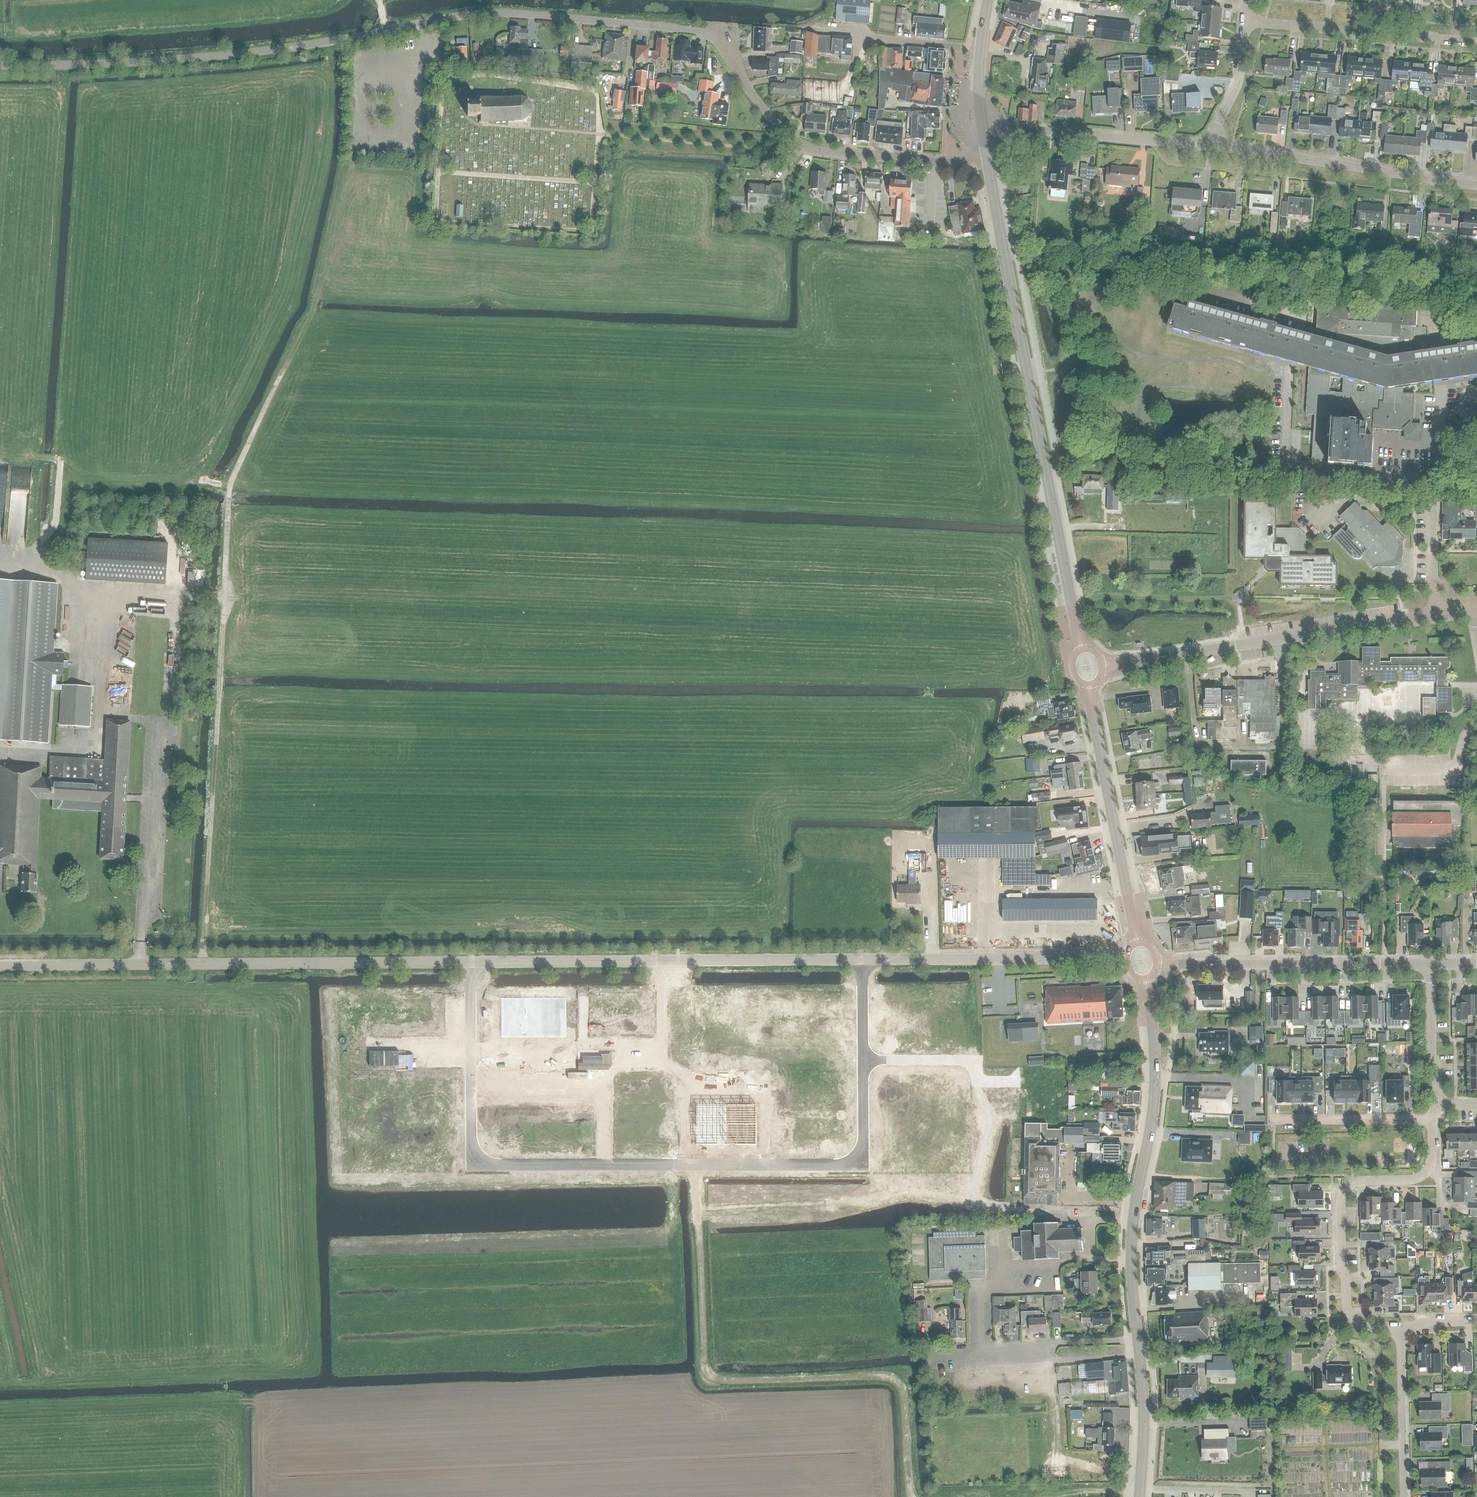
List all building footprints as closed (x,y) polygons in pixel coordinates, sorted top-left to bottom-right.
[(836,22),(869,24),(871,0),(838,0),(836,22)] [(1201,1),(1195,0),(1190,0),(1189,6),(1196,6),(1196,12),(1203,13),(1202,23),(1220,24),(1222,8),(1201,6),(1201,1)] [(1007,1),(1003,16),(1017,20),(1017,21),(1034,29),(1040,30),(1042,23),(1036,22),(1040,5),(1022,1),(1021,5),(1007,1)] [(1083,4),(1067,1),(1065,13),(1081,16),(1083,4)] [(906,8),(898,7),(896,23),(904,24),(906,8)] [(915,36),(945,39),(946,26),(942,25),(943,19),(914,16),(913,23),(917,23),(915,36)] [(1077,24),(1075,35),(1086,37),(1089,19),(1084,19),(1083,25),(1077,24)] [(1098,20),(1095,38),(1129,42),(1131,24),(1098,20)] [(1002,22),(998,32),(1012,38),(1017,28),(1002,22)] [(1220,24),(1202,23),(1201,31),(1194,30),(1193,36),(1186,35),(1186,42),(1197,43),(1198,37),(1219,39),(1220,24)] [(506,64),(529,65),(529,63),(535,63),(535,51),(526,51),(526,46),(524,46),(524,40),(526,40),(526,31),(518,30),(518,28),(509,28),(508,46),(510,46),(510,51),(507,51),(506,64)] [(771,53),(772,30),(754,29),(753,52),(771,53)] [(1030,34),(1023,31),(1019,39),(1026,42),(1030,34)] [(1012,38),(998,32),(994,42),(1008,48),(1012,38)] [(820,36),(806,33),(804,68),(806,68),(803,102),(837,105),(838,91),(823,90),(825,55),(842,56),(842,61),(851,62),(853,39),(820,36)] [(623,47),(624,36),(605,34),(602,59),(624,61),(625,48),(623,47)] [(648,52),(648,47),(635,46),(634,63),(647,64),(648,60),(654,60),(654,61),(667,62),(668,48),(666,48),(667,40),(657,39),(656,39),(655,52),(648,52)] [(679,46),(674,46),(673,60),(690,61),(690,63),(702,64),(703,48),(689,47),(689,41),(680,41),(679,46)] [(803,42),(791,41),(790,53),(802,54),(803,42)] [(1199,44),(1189,43),(1188,52),(1198,53),(1199,44)] [(1047,63),(1064,65),(1066,46),(1053,45),(1053,49),(1049,48),(1047,63)] [(568,47),(560,46),(560,56),(568,57),(568,47)] [(466,47),(456,48),(457,62),(467,62),(466,47)] [(908,55),(922,56),(923,48),(909,47),(908,55)] [(923,48),(922,56),(922,58),(929,58),(928,71),(943,72),(946,69),(947,52),(945,49),(929,49),(923,48)] [(902,50),(880,49),(880,68),(887,68),(887,66),(892,66),(892,70),(901,70),(902,50)] [(591,70),(592,53),(572,51),(571,69),(591,70)] [(1218,54),(1199,52),(1199,54),(1191,53),(1190,59),(1198,59),(1197,66),(1216,68),(1218,54)] [(1295,72),(1294,80),(1293,92),(1299,92),(1301,77),(1306,77),(1307,72),(1318,73),(1320,56),(1303,54),(1301,72),(1295,72)] [(800,63),(800,55),(785,55),(785,63),(800,63)] [(1339,89),(1341,76),(1335,76),(1336,58),(1320,56),(1318,73),(1329,74),(1329,80),(1333,80),(1332,88),(1333,88),(1338,88),(1339,89)] [(761,61),(753,61),(753,70),(768,71),(768,77),(778,75),(779,57),(767,57),(767,61),(761,60),(761,61)] [(1044,59),(1032,58),(1030,78),(1032,78),(1031,90),(1046,91),(1048,75),(1046,75),(1047,62),(1044,62),(1044,59)] [(1142,70),(1142,58),(1124,59),(1124,71),(1142,70)] [(1290,60),(1274,59),(1274,60),(1266,59),(1265,73),(1277,74),(1277,76),(1288,77),(1290,60)] [(1346,77),(1341,76),(1339,89),(1346,89),(1347,81),(1352,82),(1352,76),(1363,77),(1365,60),(1348,59),(1346,77)] [(1384,101),(1385,93),(1386,81),(1380,80),(1382,62),(1365,60),(1363,77),(1375,78),(1374,84),(1380,84),(1378,100),(1384,101)] [(1398,80),(1409,82),(1411,65),(1394,63),(1392,81),(1386,81),(1385,93),(1392,93),(1393,86),(1398,86),(1398,80)] [(655,65),(648,65),(647,80),(653,80),(655,65)] [(1425,96),(1431,97),(1432,85),(1426,84),(1428,66),(1411,65),(1409,82),(1421,83),(1420,91),(1425,92),(1425,96)] [(929,105),(940,106),(945,79),(943,77),(943,75),(933,73),(916,73),(901,71),(901,70),(892,70),(892,66),(887,66),(887,68),(880,68),(880,78),(879,82),(907,86),(904,102),(929,106),(929,105)] [(1438,86),(1432,85),(1431,97),(1437,98),(1438,90),(1443,90),(1444,85),(1455,86),(1457,69),(1440,67),(1438,86)] [(1476,102),(1476,89),(1472,89),(1473,71),(1457,69),(1455,86),(1466,87),(1466,92),(1471,93),(1471,101),(1476,102)] [(645,90),(647,72),(636,71),(635,88),(631,87),(629,105),(641,106),(643,90),(645,90)] [(1084,92),(1085,77),(1076,75),(1074,91),(1084,92)] [(1159,95),(1158,79),(1142,80),(1142,96),(1135,96),(1136,111),(1158,110),(1157,95),(1159,95)] [(1286,91),(1293,92),(1294,80),(1287,79),(1286,91)] [(709,93),(711,82),(698,80),(696,92),(703,93),(700,118),(712,120),(712,124),(725,125),(728,104),(715,103),(716,94),(709,93)] [(787,85),(771,84),(770,95),(800,97),(801,82),(788,81),(787,85)] [(660,83),(659,90),(669,91),(675,92),(676,85),(675,85),(670,84),(660,83)] [(1094,113),(1112,112),(1111,107),(1116,106),(1116,108),(1118,107),(1123,107),(1122,89),(1112,89),(1108,90),(1108,97),(1093,98),(1094,113)] [(624,102),(625,91),(613,90),(612,100),(610,100),(610,105),(613,105),(613,109),(621,110),(622,101),(624,102)] [(1173,95),(1174,109),(1174,113),(1199,112),(1199,108),(1201,108),(1201,94),(1173,95)] [(508,120),(519,119),(521,119),(522,119),(524,118),(525,117),(526,117),(527,115),(528,114),(529,113),(530,111),(530,110),(530,109),(530,108),(530,107),(530,106),(530,105),(529,104),(529,103),(528,102),(527,101),(527,100),(526,99),(525,98),(524,98),(523,97),(521,97),(520,97),(519,96),(518,96),(517,97),(480,98),(480,101),(470,100),(470,104),(467,104),(467,109),(467,116),(480,116),(480,119),(481,121),(484,121),(488,121),(508,120)] [(1076,102),(1057,100),(1055,115),(1075,117),(1076,102)] [(1295,133),(1312,134),(1313,117),(1300,116),(1300,110),(1298,109),(1298,100),(1292,100),(1291,111),(1298,112),(1297,115),(1295,133)] [(1019,108),(1017,121),(1035,122),(1037,105),(1031,104),(1030,109),(1019,108)] [(804,105),(803,117),(807,117),(806,133),(825,134),(826,118),(811,117),(812,106),(804,105)] [(1313,117),(1312,134),(1330,136),(1331,120),(1336,120),(1337,109),(1336,109),(1337,106),(1329,106),(1328,118),(1313,117)] [(875,127),(879,110),(870,109),(869,122),(864,121),(864,124),(857,123),(856,131),(859,131),(858,140),(869,141),(870,127),(875,127)] [(1346,110),(1337,109),(1336,120),(1341,121),(1339,137),(1357,138),(1358,121),(1345,120),(1346,110)] [(1281,110),(1280,119),(1258,117),(1256,132),(1277,134),(1278,124),(1286,125),(1288,111),(1281,110)] [(838,120),(834,120),(832,135),(850,137),(852,121),(847,120),(848,113),(839,112),(838,120)] [(912,112),(912,138),(924,139),(924,129),(940,129),(940,112),(912,112)] [(1359,112),(1358,121),(1357,138),(1374,140),(1375,124),(1381,125),(1383,113),(1374,113),(1373,123),(1367,122),(1368,113),(1359,112)] [(878,121),(875,142),(902,144),(904,124),(878,121)] [(1384,153),(1402,155),(1403,138),(1387,136),(1388,124),(1382,124),(1381,139),(1385,139),(1384,153)] [(1448,150),(1451,126),(1445,125),(1444,133),(1434,132),(1434,125),(1428,124),(1427,133),(1426,137),(1432,138),(1431,149),(1448,150)] [(1451,126),(1448,150),(1465,152),(1466,141),(1472,141),(1473,128),(1466,127),(1466,135),(1456,134),(1457,126),(1451,126)] [(1425,144),(1426,137),(1427,133),(1421,132),(1416,132),(1416,139),(1403,138),(1402,155),(1420,157),(1421,144),(1425,144)] [(1051,161),(1050,174),(1048,174),(1047,189),(1067,191),(1069,175),(1072,176),(1074,163),(1051,161)] [(1088,164),(1081,164),(1080,179),(1083,180),(1082,192),(1093,193),(1095,167),(1088,166),(1088,164)] [(1106,184),(1117,185),(1130,186),(1131,183),(1138,184),(1139,169),(1117,167),(1112,166),(1112,168),(1107,168),(1106,184)] [(825,191),(826,174),(813,173),(812,189),(819,189),(819,194),(824,195),(824,201),(832,202),(832,192),(825,191)] [(881,191),(882,175),(866,174),(865,190),(881,191)] [(836,210),(848,211),(850,195),(855,195),(856,176),(844,175),(842,197),(837,197),(836,210)] [(897,210),(895,227),(909,228),(910,213),(914,213),(914,210),(916,211),(916,207),(914,207),(915,199),(911,198),(912,182),(891,181),(890,198),(892,198),(891,209),(897,210)] [(771,186),(750,184),(749,204),(781,206),(783,184),(772,184),(771,186)] [(1144,188),(1137,187),(1136,204),(1132,203),(1131,210),(1141,211),(1142,201),(1143,191),(1144,188)] [(1201,190),(1174,187),(1172,210),(1192,211),(1191,216),(1193,216),(1193,218),(1198,218),(1198,212),(1199,212),(1201,190)] [(1215,209),(1231,210),(1230,221),(1240,222),(1241,207),(1235,206),(1236,193),(1217,191),(1213,191),(1212,208),(1215,209)] [(1272,211),(1273,197),(1250,194),(1249,209),(1272,211)] [(1312,201),(1299,199),(1299,198),(1288,197),(1288,204),(1282,203),(1281,217),(1287,218),(1288,215),(1310,217),(1312,201)] [(980,209),(974,210),(972,201),(958,204),(959,207),(949,209),(952,224),(954,223),(956,233),(963,232),(964,233),(984,229),(980,209)] [(1357,204),(1356,218),(1352,218),(1351,228),(1361,229),(1362,220),(1381,221),(1383,206),(1357,204)] [(1394,208),(1392,222),(1412,224),(1411,229),(1420,229),(1422,213),(1416,213),(1416,208),(1410,208),(1409,210),(1394,208)] [(1431,215),(1429,215),(1427,232),(1455,235),(1457,216),(1451,215),(1451,212),(1431,210),(1431,215)] [(731,222),(737,218),(733,213),(728,217),(731,222)] [(1464,224),(1461,224),(1460,235),(1472,236),(1472,229),(1476,230),(1476,214),(1465,213),(1464,224)] [(1276,234),(1278,214),(1271,214),(1269,233),(1276,234)] [(822,226),(831,227),(832,217),(823,216),(822,226)] [(878,237),(893,238),(894,225),(879,224),(878,237)] [(832,235),(844,236),(845,228),(833,227),(832,235)] [(1387,234),(1380,233),(1378,251),(1385,252),(1387,234)] [(1087,234),(1079,234),(1079,242),(1087,242),(1087,234)] [(1279,246),(1278,256),(1286,256),(1287,246),(1279,246)] [(1175,305),(1168,328),(1308,367),(1310,336),(1276,327),(1276,325),(1262,321),(1261,323),(1190,303),(1188,308),(1175,305)] [(1415,309),(1365,306),(1365,315),(1370,316),(1369,323),(1361,323),(1362,315),(1358,314),(1358,305),(1317,303),(1317,304),(1318,304),(1316,333),(1310,332),(1310,336),(1388,358),(1412,354),(1414,326),(1415,327),(1416,308),(1415,308),(1415,309)] [(1410,374),(1412,354),(1388,358),(1310,336),(1308,367),(1309,368),(1355,380),(1386,389),(1401,387),(1402,373),(1410,374)] [(1401,387),(1476,376),(1476,345),(1474,345),(1473,344),(1458,346),(1458,347),(1412,354),(1410,374),(1402,373),(1401,387)] [(1415,429),(1412,425),(1414,393),(1413,393),(1413,394),(1401,393),(1401,387),(1386,389),(1355,380),(1309,368),(1306,414),(1314,415),(1373,418),(1373,429),(1406,431),(1409,435),(1415,429)] [(1373,431),(1373,429),(1373,418),(1314,415),(1312,460),(1311,460),(1311,461),(1329,462),(1329,465),(1354,466),(1354,465),(1358,465),(1358,466),(1372,467),(1374,439),(1372,439),(1372,431),(1373,431)] [(1084,487),(1074,487),(1075,498),(1075,493),(1101,494),(1101,488),(1102,485),(1102,478),(1085,477),(1084,487)] [(1102,485),(1101,488),(1107,488),(1107,510),(1118,510),(1119,480),(1108,480),(1107,485),(1102,485)] [(1403,542),(1403,541),(1405,539),(1393,526),(1392,527),(1387,522),(1382,526),(1368,511),(1363,511),(1355,502),(1347,509),(1396,561),(1398,560),(1402,560),(1402,556),(1402,547),(1400,544),(1402,542),(1403,542)] [(1268,503),(1245,503),(1245,560),(1267,560),(1267,570),(1280,570),(1280,585),(1337,585),(1337,562),(1331,562),(1331,556),(1305,556),(1306,535),(1299,528),(1276,528),(1276,509),(1268,508),(1268,503)] [(1476,539),(1476,521),(1466,521),(1466,519),(1463,517),(1461,516),(1461,504),(1442,504),(1442,539),(1462,539),(1476,539)] [(1396,561),(1347,509),(1340,516),(1348,525),(1347,530),(1345,532),(1341,528),(1332,536),(1351,557),(1352,556),(1354,558),(1360,558),(1362,556),(1373,569),(1375,567),(1376,567),(1379,564),(1382,567),(1390,567),(1394,567),(1394,563),(1396,561)] [(164,586),(166,545),(86,541),(84,583),(164,586)] [(63,668),(67,668),(68,661),(63,661),(64,653),(53,653),(57,584),(0,581),(0,740),(47,743),(52,675),(62,675),(63,668)] [(1308,680),(1309,710),(1326,710),(1326,700),(1358,700),(1358,689),(1369,689),(1369,683),(1437,682),(1437,713),(1452,713),(1452,688),(1448,688),(1448,668),(1450,668),(1450,657),(1391,658),(1391,662),(1381,662),(1381,647),(1363,648),(1363,662),(1339,662),(1339,674),(1325,674),(1325,669),(1311,669),(1311,680),(1308,680)] [(1208,720),(1208,739),(1237,739),(1237,680),(1230,680),(1229,678),(1231,676),(1229,674),(1223,680),(1223,690),(1221,690),(1221,689),(1206,689),(1206,699),(1204,699),(1204,709),(1218,709),(1218,707),(1223,707),(1223,720),(1208,720)] [(1251,679),(1251,714),(1251,739),(1277,739),(1276,680),(1271,674),(1268,676),(1270,678),(1268,679),(1251,679)] [(1251,714),(1251,679),(1238,679),(1238,714),(1251,714)] [(92,687),(62,685),(59,725),(89,727),(92,687)] [(1180,708),(1178,688),(1166,689),(1169,709),(1180,708)] [(1049,695),(1036,697),(1037,707),(1050,704),(1049,695)] [(1150,695),(1135,697),(1127,698),(1127,699),(1119,700),(1120,709),(1137,708),(1137,714),(1152,712),(1150,695)] [(1049,719),(1059,717),(1059,718),(1075,716),(1072,700),(1056,703),(1057,710),(1055,710),(1055,708),(1054,708),(1053,704),(1040,707),(1041,712),(1047,711),(1049,719)] [(102,813),(99,856),(99,860),(122,861),(122,856),(129,723),(107,722),(105,760),(51,757),(50,779),(41,778),(37,800),(51,801),(51,810),(102,813)] [(1079,738),(1076,724),(1061,727),(1061,725),(1053,726),(1053,724),(1043,726),(1043,727),(1022,731),(1024,741),(1045,737),(1043,729),(1049,728),(1050,737),(1062,734),(1063,740),(1079,738)] [(1181,736),(1180,727),(1168,729),(1169,737),(1181,736)] [(1151,739),(1149,730),(1123,735),(1126,753),(1143,750),(1141,741),(1151,739)] [(1026,759),(1027,773),(1039,772),(1038,758),(1026,759)] [(1230,760),(1230,775),(1265,775),(1266,761),(1230,760)] [(1052,776),(1053,782),(1058,781),(1057,776),(1061,775),(1062,778),(1083,775),(1081,761),(1067,763),(1068,763),(1055,765),(1056,770),(1051,770),(1052,776)] [(2,863),(2,865),(25,866),(25,875),(20,874),(19,893),(34,894),(35,875),(33,875),(34,856),(37,800),(41,778),(42,767),(10,765),(10,767),(0,767),(0,863),(2,863)] [(1058,781),(1053,782),(1052,776),(1054,787),(1065,785),(1065,790),(1071,790),(1084,788),(1083,775),(1062,778),(1061,775),(1057,776),(1058,781)] [(1190,777),(1183,778),(1183,784),(1184,790),(1191,789),(1190,777)] [(1139,796),(1154,795),(1154,788),(1160,788),(1159,783),(1153,784),(1153,783),(1138,784),(1139,796)] [(1057,799),(1056,791),(1031,794),(1032,802),(1057,799)] [(1154,795),(1139,796),(1140,810),(1155,809),(1155,805),(1161,804),(1160,798),(1155,799),(1154,795)] [(1460,801),(1392,802),(1393,837),(1393,845),(1398,845),(1398,848),(1451,848),(1451,837),(1451,821),(1460,821),(1460,801)] [(1089,827),(1087,805),(1058,809),(1060,823),(1061,822),(1061,827),(1068,826),(1068,831),(1080,829),(1079,828),(1089,827)] [(1216,807),(1216,813),(1192,814),(1193,829),(1212,828),(1212,825),(1232,824),(1230,806),(1216,807)] [(1035,833),(1039,824),(1039,808),(938,808),(938,856),(939,859),(1003,858),(1003,887),(1051,886),(1051,876),(1036,876),(1035,856),(1035,842),(1052,839),(1050,831),(1035,833)] [(1239,816),(1240,827),(1260,825),(1259,815),(1239,816)] [(1193,850),(1192,834),(1182,835),(1145,838),(1146,838),(1141,838),(1143,855),(1147,855),(1147,856),(1164,854),(1164,853),(1183,851),(1193,850)] [(1048,854),(1048,856),(1048,857),(1070,851),(1067,839),(1040,845),(1042,856),(1048,854)] [(1098,857),(1096,857),(1095,855),(1093,848),(1094,847),(1093,844),(1091,843),(1091,840),(1073,845),(1078,867),(1076,867),(1078,875),(1101,870),(1100,869),(1104,868),(1105,865),(1104,863),(1103,860),(1102,858),(1100,858),(1098,857)] [(926,873),(927,856),(927,854),(909,854),(909,856),(909,886),(898,885),(898,902),(911,902),(911,903),(920,903),(920,886),(916,886),(916,873),(926,873)] [(1176,868),(1160,871),(1163,891),(1179,888),(1184,887),(1184,883),(1185,883),(1183,867),(1176,868)] [(1060,871),(1062,878),(1073,876),(1072,868),(1060,871)] [(1362,883),(1373,883),(1373,869),(1362,869),(1362,883)] [(1473,877),(1463,877),(1463,891),(1473,891),(1473,877)] [(1209,894),(1209,886),(1191,887),(1191,895),(1209,894)] [(1241,892),(1239,918),(1252,919),(1254,893),(1241,892)] [(1185,903),(1185,900),(1168,902),(1169,913),(1186,912),(1186,909),(1190,908),(1190,916),(1200,915),(1199,897),(1189,897),(1189,902),(1185,903)] [(1003,900),(1003,920),(1097,920),(1097,900),(1003,900)] [(1372,914),(1373,902),(1364,902),(1363,914),(1372,914)] [(1208,912),(1209,920),(1215,919),(1226,918),(1226,911),(1208,912)] [(1346,911),(1346,918),(1345,918),(1345,931),(1346,931),(1346,938),(1352,938),(1352,947),(1361,948),(1362,931),(1357,931),(1358,918),(1355,918),(1356,911),(1346,911)] [(1269,947),(1270,946),(1276,946),(1276,930),(1276,928),(1282,928),(1282,912),(1275,912),(1275,916),(1266,916),(1265,930),(1263,930),(1263,946),(1265,946),(1266,947),(1269,947)] [(1287,929),(1287,947),(1303,946),(1303,931),(1310,931),(1310,916),(1292,917),(1292,929),(1287,929)] [(1408,946),(1422,946),(1422,939),(1422,924),(1414,925),(1414,917),(1400,917),(1400,933),(1407,933),(1407,939),(1408,939),(1408,946)] [(1216,931),(1215,919),(1209,920),(1207,920),(1207,922),(1191,924),(1190,921),(1177,923),(1178,928),(1175,929),(1176,943),(1177,943),(1177,948),(1195,946),(1195,947),(1221,944),(1220,931),(1216,931)] [(1435,925),(1435,946),(1449,945),(1448,938),(1456,937),(1456,919),(1435,919),(1435,925)] [(1325,946),(1326,947),(1330,947),(1331,946),(1337,946),(1337,934),(1339,934),(1339,920),(1314,920),(1314,934),(1324,934),(1323,946),(1325,946)] [(1199,985),(1199,1000),(1204,1000),(1204,1008),(1222,1008),(1222,981),(1211,981),(1211,985),(1199,985)] [(1107,1017),(1117,1017),(1123,1017),(1121,986),(1106,987),(1106,984),(1046,988),(1047,997),(1045,997),(1047,1023),(1107,1020),(1107,1017)] [(1252,1007),(1253,986),(1245,986),(1244,1007),(1252,1007)] [(1387,1013),(1387,1026),(1400,1026),(1400,1019),(1409,1019),(1409,1011),(1410,1011),(1410,1005),(1409,1005),(1408,995),(1402,995),(1402,997),(1393,997),(1394,1013),(1387,1013)] [(1475,1015),(1474,995),(1463,995),(1463,1006),(1457,1006),(1458,1020),(1469,1019),(1469,1015),(1475,1015)] [(1318,998),(1318,996),(1313,997),(1313,1012),(1306,1012),(1307,1025),(1319,1025),(1319,1019),(1325,1019),(1325,998),(1318,998)] [(1325,1019),(1332,1019),(1332,1025),(1344,1025),(1344,1012),(1338,1012),(1338,996),(1332,996),(1332,998),(1325,998),(1325,1019)] [(1365,1019),(1365,997),(1358,997),(1358,996),(1352,996),(1353,1011),(1346,1012),(1346,1025),(1358,1025),(1358,1019),(1365,1019)] [(1372,997),(1365,997),(1365,1019),(1372,1018),(1372,1024),(1384,1024),(1384,1011),(1377,1011),(1377,996),(1372,996),(1372,997)] [(1278,998),(1278,997),(1272,997),(1272,1012),(1266,1013),(1266,1026),(1278,1026),(1278,1020),(1285,1019),(1285,998),(1278,998)] [(1291,997),(1291,998),(1285,998),(1285,1019),(1292,1019),(1292,1025),(1304,1025),(1304,1012),(1297,1012),(1297,997),(1291,997)] [(566,998),(501,998),(501,1037),(566,1037),(566,998)] [(590,998),(590,1038),(654,1038),(654,998),(590,998)] [(827,998),(763,998),(763,1039),(827,1039),(827,998)] [(363,1000),(363,1030),(374,1030),(374,1040),(444,1040),(444,1000),(363,1000)] [(1037,1024),(1009,1026),(1010,1041),(1038,1039),(1037,1024)] [(1263,1044),(1263,1027),(1249,1027),(1249,1044),(1263,1044)] [(1199,1033),(1199,1052),(1208,1052),(1208,1054),(1229,1054),(1229,1032),(1208,1032),(1208,1033),(1199,1033)] [(1382,1056),(1381,1044),(1386,1043),(1386,1034),(1379,1035),(1380,1044),(1371,1044),(1372,1056),(1382,1056)] [(1467,1044),(1467,1055),(1476,1055),(1476,1043),(1467,1044)] [(369,1051),(369,1066),(398,1066),(398,1051),(369,1051)] [(1467,1055),(1467,1067),(1476,1067),(1476,1055),(1467,1055)] [(1042,1057),(1028,1058),(1029,1066),(1043,1065),(1042,1057)] [(1241,1060),(1241,1075),(1255,1075),(1255,1060),(1241,1060)] [(1467,1078),(1476,1078),(1476,1067),(1467,1067),(1467,1078)] [(1335,1102),(1346,1102),(1346,1076),(1341,1076),(1341,1082),(1335,1082),(1335,1081),(1334,1081),(1334,1103),(1335,1103),(1335,1102)] [(1351,1076),(1346,1076),(1346,1102),(1357,1102),(1357,1082),(1351,1082),(1351,1076)] [(1403,1076),(1403,1081),(1387,1081),(1387,1103),(1389,1103),(1390,1104),(1394,1104),(1395,1102),(1403,1102),(1403,1088),(1409,1088),(1409,1076),(1403,1076)] [(1291,1103),(1291,1102),(1291,1077),(1269,1077),(1269,1093),(1277,1093),(1277,1103),(1291,1103)] [(1295,1077),(1291,1077),(1291,1102),(1302,1102),(1302,1077),(1301,1077),(1301,1082),(1295,1082),(1295,1077)] [(1321,1093),(1321,1077),(1302,1077),(1302,1102),(1313,1102),(1313,1103),(1313,1093),(1321,1093)] [(1467,1078),(1467,1090),(1476,1090),(1476,1078),(1467,1078)] [(1084,1082),(1069,1081),(1068,1092),(1077,1092),(1077,1089),(1083,1089),(1084,1082)] [(1380,1093),(1380,1081),(1357,1081),(1357,1082),(1357,1102),(1357,1103),(1370,1103),(1370,1093),(1380,1093)] [(1191,1113),(1230,1115),(1231,1086),(1201,1085),(1201,1088),(1185,1087),(1184,1110),(1191,1110),(1191,1113)] [(1139,1092),(1125,1091),(1125,1087),(1102,1087),(1101,1095),(1117,1096),(1122,1096),(1121,1104),(1139,1105),(1139,1092)] [(696,1105),(696,1145),(726,1145),(726,1105),(696,1105)] [(726,1105),(726,1145),(756,1145),(756,1105),(726,1105)] [(1112,1129),(1117,1130),(1135,1130),(1135,1119),(1137,1118),(1137,1115),(1135,1113),(1117,1113),(1113,1113),(1113,1112),(1105,1112),(1105,1122),(1112,1122),(1112,1129)] [(1085,1133),(1099,1134),(1099,1123),(1086,1123),(1085,1133)] [(1026,1124),(1025,1197),(1025,1204),(1048,1204),(1047,1206),(1057,1206),(1058,1194),(1059,1194),(1059,1165),(1060,1165),(1060,1157),(1059,1157),(1059,1143),(1083,1143),(1083,1128),(1061,1128),(1061,1130),(1047,1130),(1047,1124),(1031,1124),(1026,1124)] [(1240,1133),(1239,1143),(1250,1144),(1250,1133),(1240,1133)] [(1451,1150),(1457,1150),(1459,1150),(1458,1134),(1447,1134),(1447,1149),(1444,1149),(1444,1157),(1451,1157),(1451,1150)] [(1463,1150),(1469,1150),(1470,1150),(1470,1134),(1458,1134),(1459,1150),(1457,1150),(1457,1156),(1463,1156),(1463,1150)] [(1470,1134),(1470,1150),(1469,1150),(1469,1156),(1474,1156),(1474,1150),(1476,1150),(1476,1134),(1470,1134)] [(1087,1143),(1087,1152),(1093,1152),(1104,1153),(1104,1162),(1114,1162),(1114,1166),(1117,1166),(1120,1166),(1120,1162),(1121,1162),(1122,1143),(1117,1142),(1103,1142),(1103,1138),(1087,1138),(1087,1143)] [(1184,1141),(1183,1160),(1210,1161),(1211,1142),(1203,1141),(1203,1140),(1194,1140),(1193,1141),(1184,1141)] [(1454,1190),(1474,1190),(1474,1178),(1476,1178),(1476,1171),(1469,1171),(1469,1178),(1454,1178),(1454,1190)] [(1193,1183),(1154,1182),(1154,1209),(1172,1210),(1172,1207),(1185,1207),(1185,1201),(1193,1201),(1193,1183)] [(1224,1183),(1209,1183),(1209,1194),(1224,1195),(1224,1183)] [(1282,1197),(1282,1185),(1268,1185),(1268,1197),(1282,1197)] [(1300,1208),(1317,1208),(1317,1206),(1323,1206),(1323,1192),(1311,1193),(1311,1185),(1294,1185),(1294,1193),(1300,1192),(1300,1208)] [(1454,1190),(1454,1202),(1468,1202),(1468,1209),(1476,1209),(1476,1196),(1475,1196),(1474,1190),(1454,1190)] [(1379,1215),(1379,1214),(1382,1214),(1382,1209),(1379,1209),(1379,1204),(1379,1197),(1366,1197),(1366,1207),(1360,1207),(1360,1219),(1371,1219),(1371,1215),(1379,1215)] [(1401,1212),(1395,1212),(1395,1203),(1382,1203),(1382,1204),(1379,1204),(1379,1209),(1382,1209),(1382,1214),(1382,1221),(1390,1220),(1390,1225),(1401,1225),(1401,1212)] [(1420,1214),(1420,1209),(1420,1203),(1407,1203),(1407,1212),(1401,1212),(1401,1225),(1412,1225),(1412,1220),(1420,1220),(1420,1219),(1423,1219),(1423,1214),(1420,1214)] [(1437,1218),(1436,1208),(1423,1209),(1420,1209),(1420,1214),(1423,1214),(1423,1219),(1423,1226),(1432,1226),(1432,1231),(1443,1230),(1443,1218),(1437,1218)] [(1286,1221),(1296,1221),(1296,1234),(1319,1234),(1319,1219),(1302,1219),(1301,1214),(1286,1214),(1286,1221)] [(1162,1235),(1166,1235),(1166,1224),(1162,1224),(1162,1219),(1147,1219),(1147,1236),(1162,1235)] [(1193,1232),(1193,1238),(1205,1237),(1204,1219),(1198,1220),(1199,1232),(1193,1232)] [(1083,1251),(1082,1243),(1084,1243),(1084,1236),(1082,1236),(1082,1228),(1062,1228),(1061,1222),(1034,1223),(1035,1229),(1021,1230),(1022,1236),(1015,1237),(1015,1251),(1022,1250),(1023,1260),(1063,1258),(1062,1251),(1083,1251)] [(933,1236),(928,1236),(929,1279),(985,1278),(985,1270),(985,1235),(970,1235),(970,1231),(956,1231),(956,1227),(946,1227),(946,1232),(933,1232),(933,1236)] [(1299,1261),(1300,1261),(1300,1260),(1319,1260),(1319,1246),(1319,1247),(1306,1247),(1306,1241),(1293,1241),(1293,1251),(1299,1251),(1299,1261)] [(1369,1248),(1370,1259),(1388,1259),(1388,1252),(1394,1251),(1394,1241),(1380,1241),(1380,1247),(1369,1248)] [(1157,1247),(1158,1249),(1146,1249),(1146,1265),(1173,1264),(1173,1265),(1188,1265),(1205,1265),(1205,1261),(1205,1251),(1170,1251),(1170,1247),(1157,1247)] [(1268,1251),(1260,1251),(1260,1259),(1268,1259),(1268,1251)] [(1388,1259),(1370,1259),(1370,1269),(1380,1269),(1380,1276),(1395,1275),(1394,1266),(1388,1264),(1388,1259)] [(1220,1290),(1220,1285),(1260,1284),(1260,1264),(1220,1265),(1205,1265),(1188,1265),(1188,1290),(1220,1290)] [(1289,1271),(1296,1271),(1297,1285),(1316,1285),(1316,1271),(1301,1271),(1301,1265),(1289,1265),(1289,1271)] [(1151,1303),(1155,1304),(1155,1305),(1172,1304),(1171,1298),(1175,1298),(1175,1291),(1171,1291),(1171,1286),(1165,1286),(1166,1268),(1146,1268),(1146,1267),(1146,1286),(1154,1286),(1155,1294),(1150,1293),(1153,1294),(1151,1303)] [(1097,1292),(1097,1271),(1077,1272),(1077,1279),(1081,1278),(1082,1293),(1097,1292)] [(1462,1292),(1462,1302),(1473,1302),(1473,1272),(1464,1274),(1465,1277),(1456,1277),(1456,1292),(1462,1292)] [(1436,1302),(1435,1284),(1430,1284),(1430,1276),(1425,1276),(1425,1278),(1419,1278),(1419,1292),(1426,1292),(1426,1302),(1436,1302)] [(1374,1284),(1374,1296),(1393,1295),(1392,1288),(1399,1287),(1398,1277),(1384,1278),(1384,1284),(1374,1284)] [(1435,1284),(1436,1302),(1447,1302),(1447,1292),(1453,1292),(1453,1278),(1444,1278),(1442,1284),(1435,1284)] [(965,1300),(964,1291),(956,1292),(957,1301),(965,1300)] [(1298,1300),(1298,1293),(1281,1293),(1281,1306),(1297,1306),(1297,1316),(1304,1316),(1304,1315),(1316,1315),(1316,1300),(1298,1300)] [(1064,1308),(1064,1294),(1052,1294),(1052,1309),(1064,1308)] [(1393,1295),(1374,1296),(1375,1306),(1385,1306),(1385,1312),(1399,1312),(1399,1302),(1393,1301),(1393,1295)] [(1016,1334),(1017,1306),(995,1306),(995,1325),(1005,1325),(1005,1334),(1016,1334)] [(930,1319),(929,1307),(917,1308),(917,1320),(930,1319)] [(961,1309),(949,1309),(949,1321),(951,1321),(951,1337),(963,1337),(963,1321),(961,1321),(961,1309)] [(1030,1331),(1047,1331),(1046,1318),(1043,1318),(1043,1313),(1036,1313),(1036,1311),(1021,1311),(1022,1327),(1030,1326),(1030,1331)] [(1060,1312),(1052,1313),(1053,1328),(1061,1327),(1060,1312)] [(1205,1312),(1173,1314),(1173,1317),(1164,1317),(1165,1340),(1176,1340),(1177,1342),(1207,1340),(1205,1312)] [(1082,1314),(1082,1322),(1093,1322),(1093,1324),(1110,1324),(1110,1313),(1082,1314)] [(1440,1354),(1434,1354),(1433,1344),(1417,1345),(1418,1367),(1427,1367),(1428,1372),(1441,1372),(1440,1354)] [(1465,1344),(1449,1344),(1450,1366),(1464,1366),(1464,1372),(1473,1371),(1472,1355),(1465,1355),(1465,1344)] [(1213,1363),(1213,1377),(1221,1377),(1221,1374),(1235,1374),(1236,1357),(1213,1357),(1213,1363)] [(1086,1364),(1087,1379),(1104,1378),(1104,1381),(1059,1384),(1060,1397),(1072,1395),(1072,1396),(1109,1393),(1111,1395),(1114,1395),(1116,1392),(1117,1392),(1128,1391),(1126,1359),(1103,1361),(1103,1364),(1100,1365),(1100,1363),(1086,1364)] [(1313,1372),(1314,1388),(1322,1388),(1322,1381),(1328,1381),(1328,1383),(1351,1382),(1351,1365),(1338,1366),(1338,1365),(1327,1365),(1328,1374),(1322,1375),(1322,1372),(1313,1372)] [(1198,1376),(1178,1376),(1178,1380),(1167,1380),(1167,1398),(1179,1398),(1179,1400),(1198,1400),(1198,1376)] [(1448,1410),(1448,1394),(1432,1394),(1432,1402),(1420,1402),(1420,1418),(1441,1418),(1440,1410),(1448,1410)] [(1082,1410),(1072,1410),(1072,1419),(1082,1419),(1082,1410)] [(1472,1425),(1462,1425),(1463,1433),(1463,1445),(1472,1445),(1472,1433),(1472,1425)] [(1421,1449),(1427,1449),(1429,1450),(1434,1450),(1435,1449),(1442,1448),(1441,1438),(1447,1438),(1447,1426),(1432,1427),(1432,1433),(1420,1434),(1421,1449)] [(1103,1445),(1113,1445),(1113,1427),(1098,1427),(1097,1445),(1094,1444),(1093,1450),(1103,1450),(1103,1445)] [(1205,1441),(1202,1441),(1202,1454),(1202,1459),(1227,1458),(1227,1454),(1226,1437),(1229,1437),(1229,1429),(1203,1429),(1203,1438),(1205,1438),(1205,1441)] [(1450,1470),(1450,1461),(1428,1462),(1428,1469),(1421,1470),(1422,1486),(1445,1485),(1445,1470),(1450,1470)] [(1073,1482),(1074,1468),(1061,1468),(1061,1482),(1073,1482)]
